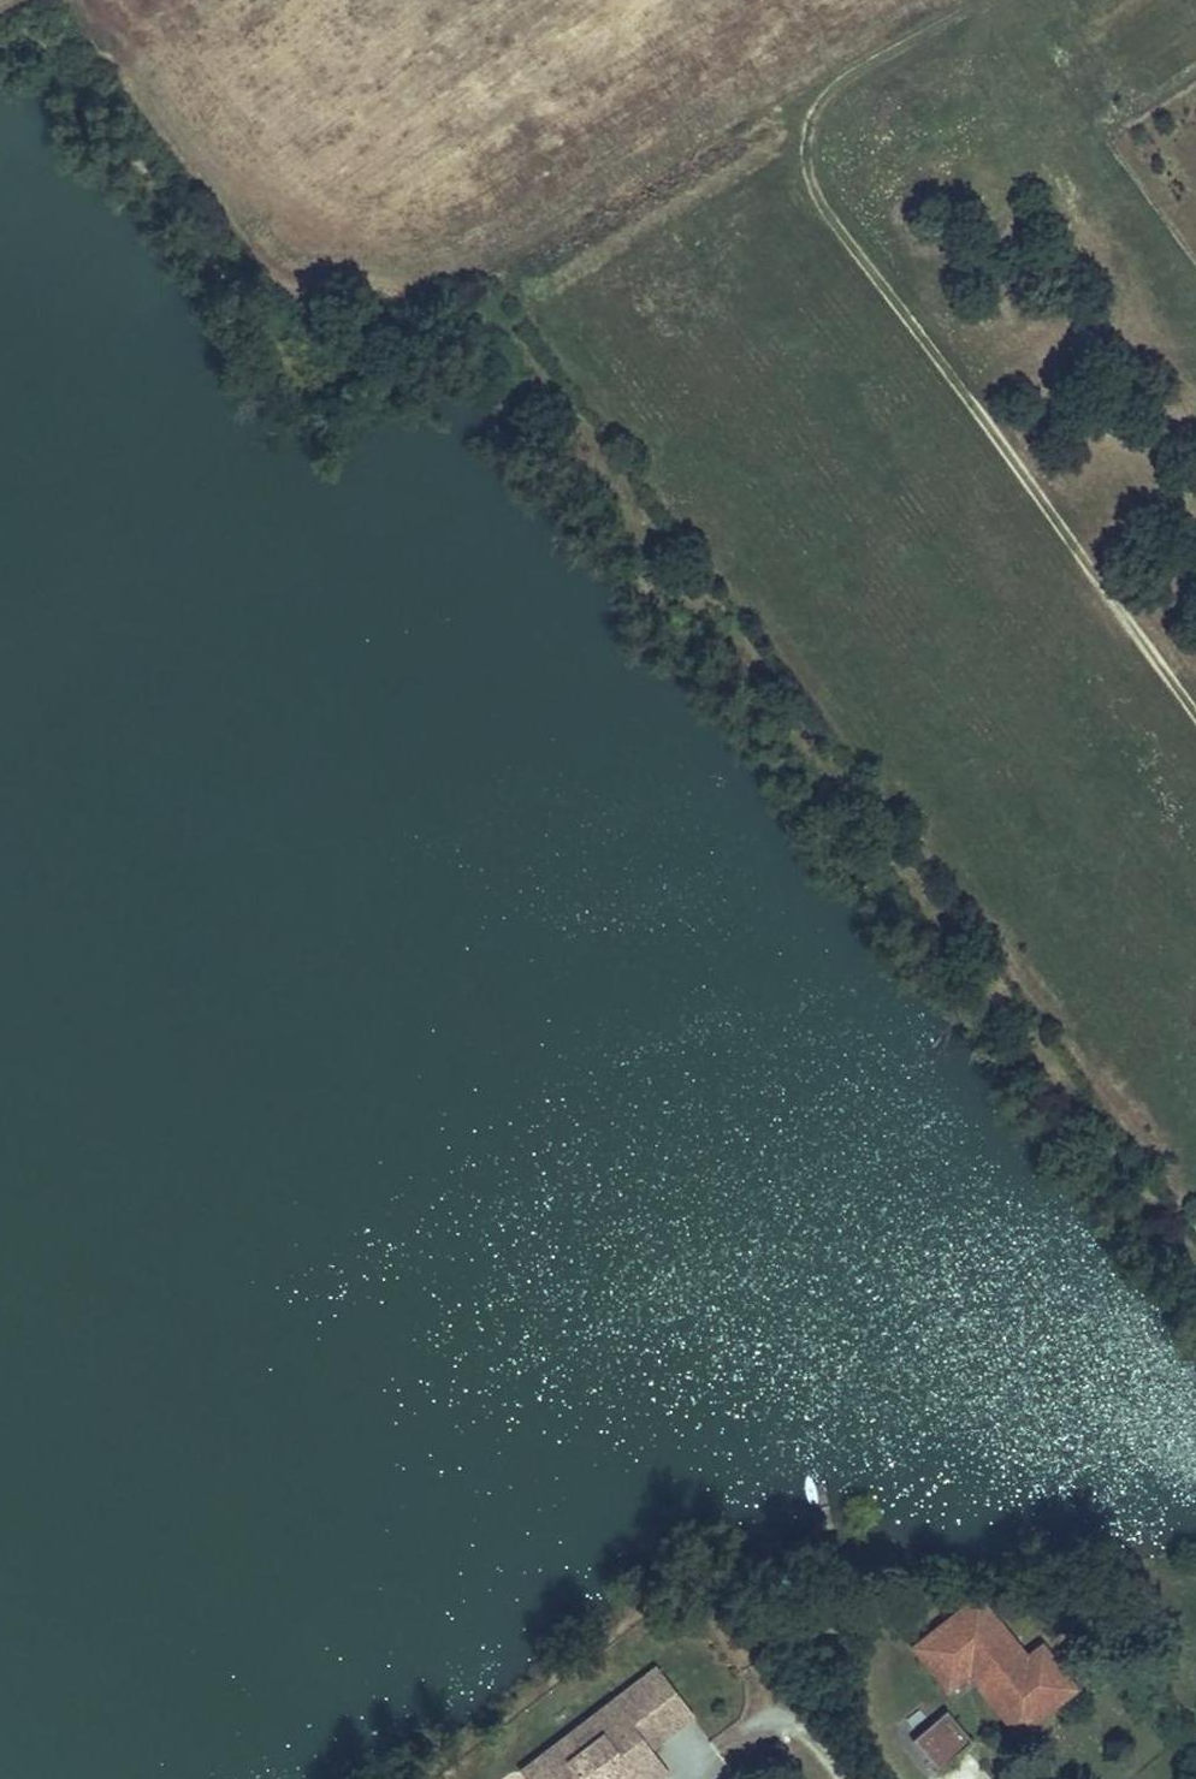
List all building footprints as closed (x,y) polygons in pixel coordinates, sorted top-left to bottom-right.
[(993,1616),(979,1597),(915,1647),(922,1656),(970,1619),(977,1628),(993,1616)] [(1035,1668),(1027,1659),(993,1616),(977,1628),(970,1619),(922,1656),(948,1689),(969,1672),(973,1670),(978,1671),(982,1676),(976,1681),(1018,1734),(1063,1698),(1059,1694),(1072,1684),(1050,1656),(1035,1668)] [(1035,1668),(1050,1656),(1043,1647),(1027,1659),(1035,1668)] [(694,1714),(658,1667),(614,1701),(626,1718),(546,1778),(629,1778),(622,1769),(650,1747),(694,1714)] [(982,1676),(978,1671),(973,1670),(969,1672),(976,1681),(982,1676)] [(1063,1698),(1075,1688),(1072,1684),(1059,1694),(1063,1698)] [(626,1718),(614,1701),(520,1773),(525,1778),(546,1778),(626,1718)] [(971,1740),(947,1712),(914,1740),(938,1768),(971,1740)] [(650,1747),(622,1769),(629,1778),(661,1778),(670,1773),(650,1747)] [(785,1767),(778,1757),(767,1766),(774,1775),(785,1767)]
